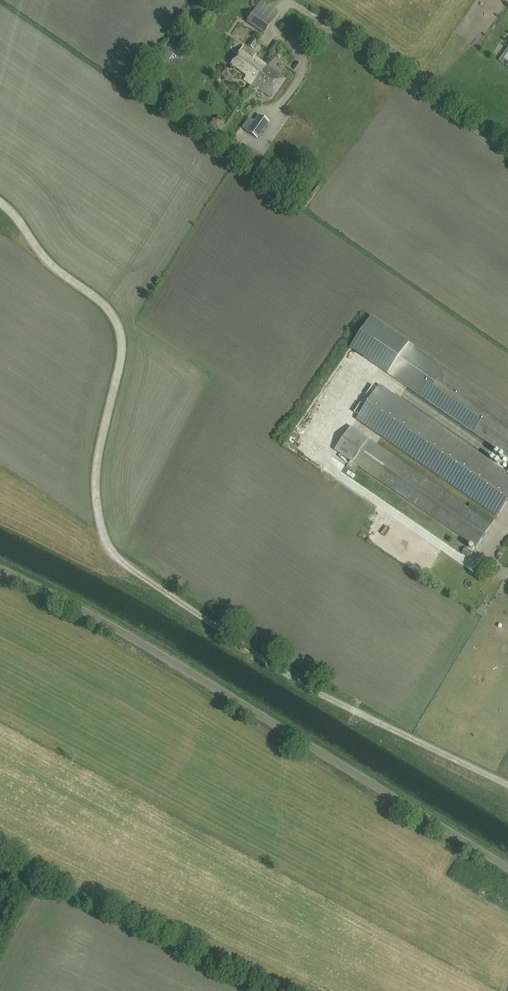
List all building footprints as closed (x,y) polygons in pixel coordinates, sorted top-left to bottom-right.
[(264,33),(271,23),(254,11),(247,21),(264,33)] [(253,49),(258,42),(252,38),(247,45),(253,49)] [(264,92),(271,97),(284,78),(253,56),(254,54),(243,46),(230,64),(247,75),(244,79),(263,93),(264,92)] [(257,138),(269,122),(259,115),(247,132),(257,138)] [(281,131),(286,124),(281,120),(277,128),(281,131)] [(447,369),(384,326),(363,357),(426,400),(497,449),(507,456),(507,411),(447,369)] [(498,516),(507,501),(507,473),(380,386),(357,420),(498,516)] [(358,466),(477,547),(495,520),(486,514),(483,518),(468,508),(351,428),(335,451),(351,461),(347,467),(354,472),(358,466)] [(466,548),(463,553),(469,558),(473,553),(466,548)]
